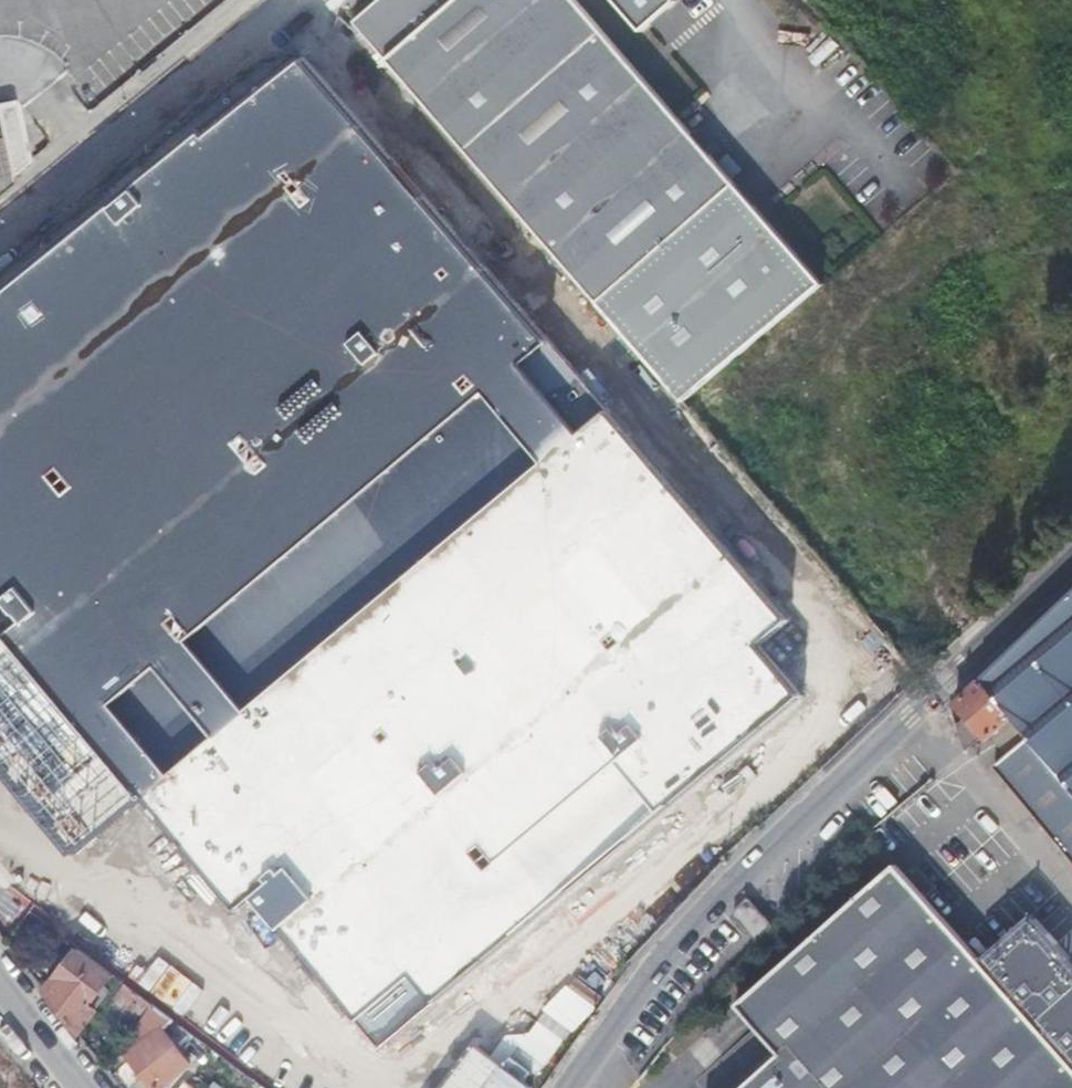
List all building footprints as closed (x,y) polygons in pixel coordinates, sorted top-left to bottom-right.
[(352,20),(598,305),(683,403),(821,284),(576,0),(375,0),(352,20)] [(303,59),(0,301),(0,588),(32,626),(9,640),(0,647),(0,763),(80,857),(148,797),(242,911),(257,894),(384,1048),(798,694),(758,647),(789,621),(611,412),(303,59)] [(22,168),(30,162),(18,103),(0,107),(0,112),(14,174),(22,168)] [(532,271),(559,299),(575,284),(548,256),(532,271)] [(956,703),(982,737),(1008,716),(1023,734),(991,760),(1071,862),(1071,593),(956,703)] [(894,862),(735,1006),(779,1054),(742,1087),(1071,1087),(1071,1060),(1016,998),(982,960),(894,862)] [(624,908),(627,878),(590,874),(587,904),(624,908)] [(1071,1060),(1071,962),(1031,915),(982,960),(1016,998),(1071,1060)] [(96,1014),(95,1011),(94,1009),(109,988),(104,985),(114,970),(79,945),(47,992),(81,1036),(96,1014)] [(123,986),(120,991),(116,995),(144,1016),(154,1001),(122,976),(118,983),(123,986)]
